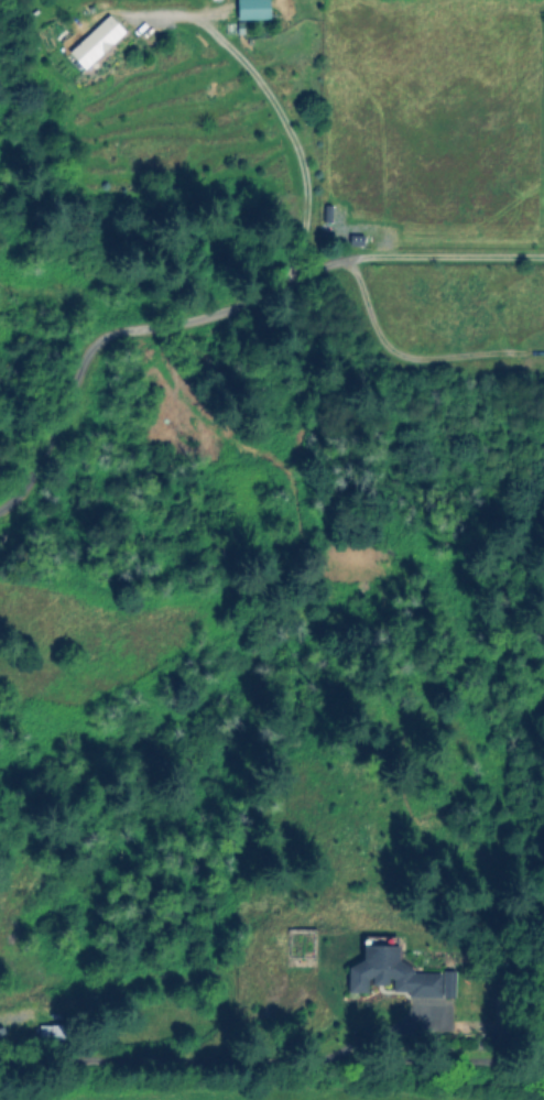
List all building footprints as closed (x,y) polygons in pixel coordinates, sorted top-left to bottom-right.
[(268,0),(236,0),(236,19),(268,18),(268,0)] [(83,68),(123,30),(107,13),(67,51),(83,68)] [(322,222),(331,222),(330,204),(322,204),(322,222)] [(453,972),(411,972),(411,963),(396,963),(396,944),(362,945),(362,963),(347,963),(347,992),(367,991),(367,983),(391,983),(391,995),(453,995),(453,972)]
